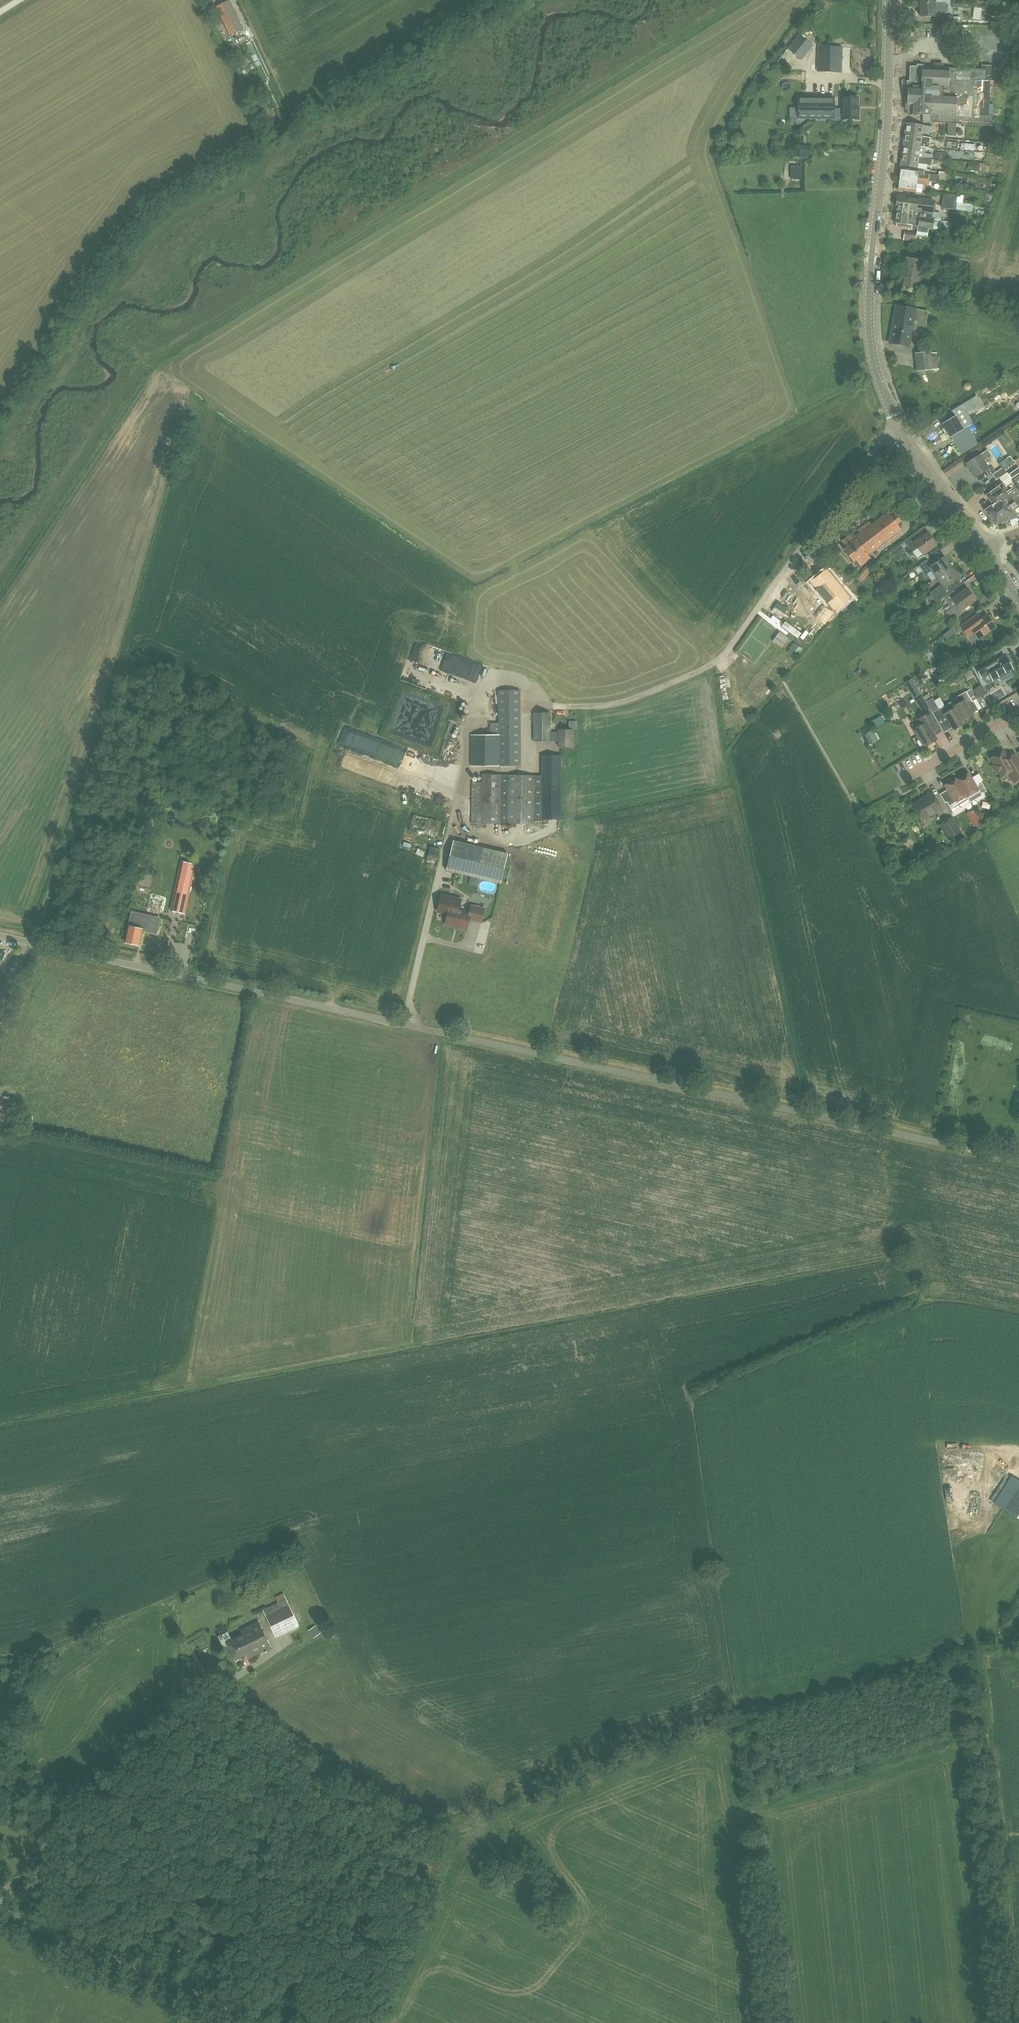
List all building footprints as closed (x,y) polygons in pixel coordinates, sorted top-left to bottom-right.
[(935,3),(920,3),(921,16),(934,16),(940,15),(940,23),(953,23),(952,15),(944,15),(944,3),(935,3)] [(973,7),(973,18),(980,19),(981,7),(973,7)] [(241,28),(232,8),(227,11),(226,9),(220,11),(230,33),(241,28)] [(1011,13),(1011,25),(1018,26),(1018,13),(1011,13)] [(799,34),(788,48),(801,59),(813,45),(799,34)] [(817,72),(841,72),(842,47),(819,46),(817,72)] [(917,64),(917,67),(910,67),(910,76),(910,80),(910,81),(905,81),(905,87),(909,87),(909,88),(908,94),(908,105),(908,114),(923,114),(933,115),(933,114),(938,114),(938,123),(948,123),(954,123),(970,124),(990,125),(992,126),(992,116),(990,116),(989,116),(989,104),(990,80),(986,80),(987,70),(981,70),(943,68),(933,68),(928,67),(928,65),(917,64)] [(834,96),(812,96),(798,96),(798,118),(812,118),(834,118),(834,96)] [(842,96),(842,119),(858,119),(858,109),(857,109),(857,96),(842,96)] [(905,134),(921,136),(922,132),(932,133),(933,127),(907,123),(905,134)] [(921,136),(905,134),(904,144),(919,146),(926,147),(929,148),(930,137),(921,136)] [(904,144),(902,154),(931,159),(932,154),(925,153),(926,147),(919,146),(904,144)] [(930,165),(931,159),(902,154),(901,165),(916,168),(917,167),(922,168),(923,164),(930,165)] [(801,178),(801,164),(791,164),(790,178),(801,178)] [(939,171),(939,175),(929,174),(924,173),(924,171),(901,168),(900,177),(909,178),(910,177),(928,179),(928,180),(938,182),(945,183),(947,172),(939,171)] [(910,177),(909,178),(900,177),(898,189),(916,192),(922,193),(923,184),(927,185),(928,181),(945,183),(938,182),(928,180),(928,179),(910,177)] [(943,193),(942,199),(956,201),(957,196),(957,195),(943,193)] [(933,211),(934,201),(897,196),(896,205),(907,206),(907,208),(927,211),(926,217),(920,216),(919,217),(918,226),(929,228),(932,228),(933,228),(948,230),(948,225),(948,221),(941,220),(932,219),(933,211)] [(956,203),(956,201),(942,199),(941,205),(942,205),(942,208),(956,209),(957,204),(956,203)] [(907,206),(896,205),(896,206),(897,206),(896,213),(913,215),(913,216),(917,217),(919,217),(920,216),(926,217),(927,211),(907,208),(907,206)] [(896,213),(895,222),(897,223),(897,225),(912,227),(912,225),(916,226),(917,217),(913,216),(913,215),(896,213)] [(918,226),(916,237),(927,238),(929,228),(918,226)] [(933,271),(930,270),(930,273),(922,272),(924,261),(905,258),(902,276),(931,282),(933,271)] [(896,305),(890,342),(909,346),(911,336),(912,331),(924,333),(929,311),(896,305)] [(930,351),(915,353),(917,371),(932,369),(930,352),(930,351)] [(960,408),(961,410),(953,414),(955,416),(943,424),(950,436),(963,429),(957,419),(977,407),(974,401),(964,406),(964,405),(960,408)] [(978,444),(971,432),(955,442),(962,454),(978,444)] [(983,461),(991,456),(987,450),(979,455),(975,458),(972,454),(963,459),(966,464),(974,477),(988,468),(983,461)] [(1010,463),(992,474),(996,480),(1017,465),(1014,461),(1011,455),(1006,458),(1010,463)] [(985,510),(990,517),(1008,504),(1007,502),(1012,499),(1011,498),(1018,492),(1018,468),(1018,466),(1006,475),(1011,481),(1005,485),(1003,482),(985,495),(993,504),(985,510)] [(990,517),(995,523),(995,524),(997,523),(1017,517),(1016,515),(1013,510),(1018,506),(1018,505),(1018,504),(1018,492),(1011,498),(1012,499),(1007,502),(1008,504),(990,517)] [(895,514),(891,517),(888,512),(855,537),(852,533),(842,541),(847,547),(844,549),(853,562),(856,560),(861,566),(871,559),(867,554),(901,529),(897,524),(901,521),(895,514)] [(921,537),(917,532),(904,541),(912,552),(919,547),(923,554),(936,545),(927,533),(921,537)] [(901,546),(891,552),(897,560),(901,557),(898,554),(904,550),(901,546)] [(920,565),(914,569),(918,575),(924,570),(927,574),(932,571),(937,578),(952,566),(944,556),(934,563),(930,557),(920,565)] [(935,590),(932,593),(938,601),(942,598),(943,597),(953,590),(949,584),(959,577),(952,566),(937,578),(942,584),(935,589),(935,590)] [(852,597),(842,586),(836,578),(834,576),(828,568),(827,568),(826,568),(827,569),(811,582),(810,582),(816,590),(816,591),(816,590),(827,603),(826,603),(827,603),(827,604),(833,611),(834,612),(835,612),(834,611),(851,598),(852,597)] [(879,594),(886,589),(883,584),(876,589),(879,594)] [(946,601),(948,603),(951,608),(946,612),(951,620),(962,611),(961,609),(975,599),(967,588),(957,595),(953,590),(943,597),(946,601)] [(977,614),(971,618),(961,626),(968,636),(974,632),(978,639),(995,627),(987,615),(981,620),(977,614)] [(998,660),(995,654),(975,666),(981,676),(989,672),(993,680),(1000,676),(1004,682),(1013,676),(1010,670),(1012,668),(1009,663),(1011,662),(1008,657),(1006,658),(1005,656),(998,660)] [(945,671),(936,677),(941,686),(950,680),(945,671)] [(961,673),(952,679),(956,685),(965,680),(961,673)] [(906,684),(909,687),(910,686),(917,697),(921,694),(912,680),(911,679),(906,682),(906,684)] [(978,698),(987,693),(982,684),(974,688),(978,698)] [(958,700),(959,703),(954,706),(964,723),(963,721),(973,715),(967,705),(973,702),(972,702),(976,699),(971,689),(959,696),(958,698),(958,700)] [(489,723),(489,734),(471,734),(471,766),(500,766),(500,765),(521,765),(520,690),(498,690),(499,723),(489,723)] [(922,696),(916,700),(923,712),(929,708),(922,696)] [(937,705),(930,709),(936,719),(945,714),(954,730),(964,723),(954,706),(952,703),(940,710),(937,705)] [(550,741),(550,732),(550,713),(533,713),(533,741),(550,741)] [(924,747),(937,739),(934,735),(941,731),(930,713),(918,719),(922,725),(914,729),(920,739),(918,740),(917,742),(920,746),(922,746),(923,745),(924,747)] [(875,727),(885,723),(882,716),(872,720),(875,727)] [(550,732),(550,741),(559,741),(558,747),(573,747),(573,730),(559,729),(559,732),(550,732)] [(864,735),(867,740),(876,736),(872,730),(864,735)] [(356,738),(353,751),(396,760),(399,746),(356,738)] [(1015,753),(1008,758),(1004,751),(1002,752),(1001,751),(997,753),(997,755),(991,758),(1002,777),(1009,773),(1014,782),(1018,779),(1018,760),(1015,753)] [(561,755),(542,755),(542,776),(542,819),(562,819),(561,755)] [(533,820),(542,819),(542,776),(534,776),(509,775),(501,775),(483,774),(483,782),(482,823),(500,823),(508,824),(533,824),(533,820)] [(957,778),(957,779),(967,796),(972,793),(977,802),(989,795),(981,781),(975,785),(969,774),(958,780),(957,778)] [(967,796),(957,779),(945,785),(953,798),(947,801),(953,813),(963,807),(961,802),(963,801),(961,798),(966,795),(967,797),(967,796)] [(915,803),(915,805),(914,806),(922,820),(942,809),(932,793),(915,803)] [(972,809),(966,813),(974,825),(980,821),(972,809)] [(952,818),(941,824),(949,838),(960,832),(952,818)] [(501,883),(508,853),(453,841),(446,870),(501,883)] [(438,860),(440,850),(430,847),(428,857),(438,860)] [(184,913),(195,864),(183,862),(172,911),(184,913)] [(442,895),(438,911),(448,914),(446,925),(466,930),(469,919),(481,922),(484,909),(471,906),(470,913),(458,910),(461,900),(442,895)] [(139,944),(142,930),(156,933),(160,919),(132,913),(130,926),(126,941),(139,944)] [(1011,1512),(1018,1517),(1018,1499),(1011,1512)] [(265,1570),(253,1575),(260,1589),(272,1584),(265,1570)] [(290,1606),(269,1616),(277,1632),(298,1622),(290,1606)] [(259,1622),(243,1630),(245,1634),(230,1642),(238,1658),(248,1653),(250,1658),(272,1647),(259,1622)]
